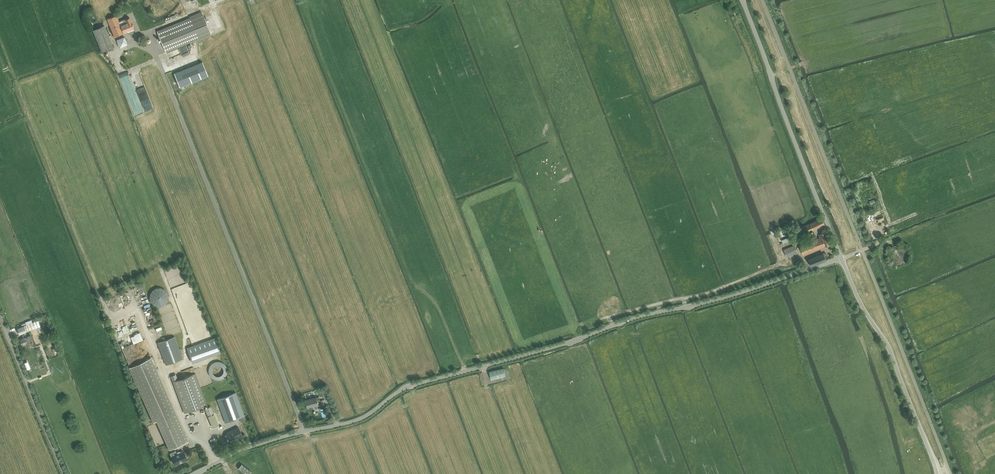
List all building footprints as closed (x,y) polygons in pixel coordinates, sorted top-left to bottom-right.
[(166,52),(198,38),(199,40),(211,35),(202,11),(189,17),(189,18),(157,31),(166,52)] [(133,27),(132,25),(128,17),(118,21),(116,15),(107,19),(114,37),(133,29),(133,27)] [(102,53),(114,48),(104,25),(93,30),(102,53)] [(124,36),(116,40),(120,48),(128,44),(124,36)] [(203,62),(174,73),(180,87),(209,76),(203,62)] [(141,73),(132,74),(134,82),(142,81),(141,73)] [(130,100),(135,115),(144,112),(139,97),(130,100)] [(880,210),(865,216),(866,220),(881,215),(880,210)] [(798,229),(801,235),(824,224),(821,218),(798,229)] [(800,246),(803,255),(830,244),(824,232),(820,233),(821,235),(819,236),(820,238),(800,246)] [(795,245),(784,249),(787,257),(798,252),(795,245)] [(906,261),(908,258),(908,255),(908,252),(906,249),(904,247),(901,245),(897,245),(895,246),(894,246),(893,247),(891,248),(890,251),(889,254),(889,257),(890,260),(892,262),(894,264),(895,264),(898,265),(901,264),(904,263),(906,261)] [(808,259),(811,266),(826,260),(823,253),(808,259)] [(150,293),(149,297),(150,302),(153,305),(158,306),(162,306),(165,304),(168,301),(168,296),(167,292),(164,289),(160,287),(156,288),(152,290),(150,293)] [(34,322),(32,323),(31,319),(25,322),(26,325),(17,328),(19,334),(36,328),(34,322)] [(28,346),(32,344),(34,343),(31,335),(27,337),(25,332),(22,333),(24,338),(20,339),(22,345),(27,343),(28,346)] [(134,335),(137,342),(143,339),(140,332),(134,335)] [(176,336),(158,342),(166,364),(183,359),(176,336)] [(193,346),(187,348),(192,362),(220,352),(215,337),(212,338),(193,346)] [(151,357),(129,367),(153,422),(156,420),(169,449),(188,440),(151,357)] [(214,381),(228,375),(222,360),(207,366),(214,381)] [(504,370),(504,368),(489,372),(491,380),(506,376),(504,370)] [(207,404),(195,373),(172,382),(184,413),(207,404)] [(225,422),(244,415),(236,392),(217,399),(225,422)] [(308,407),(318,405),(316,397),(306,400),(308,407)] [(213,428),(219,426),(210,406),(205,408),(213,428)] [(237,438),(242,435),(238,427),(226,433),(230,442),(237,438)] [(173,462),(174,462),(175,464),(187,459),(184,451),(181,453),(180,452),(179,451),(178,452),(177,452),(177,453),(177,454),(171,457),(172,459),(171,460),(171,461),(172,462),(173,462)] [(250,470),(242,465),(239,469),(247,473),(250,470)]
